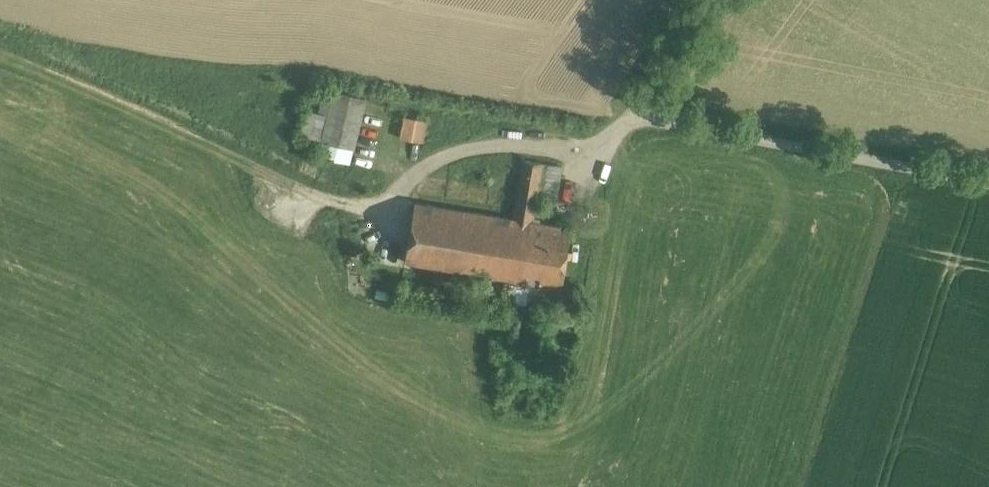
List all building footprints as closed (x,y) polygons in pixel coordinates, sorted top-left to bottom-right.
[(336,90),(312,84),(299,134),(323,140),(336,90)] [(365,97),(336,90),(323,140),(352,148),(365,97)] [(426,120),(404,116),(400,138),(422,141),(426,120)] [(352,148),(323,140),(320,154),(349,161),(352,148)] [(521,281),(530,221),(531,217),(534,217),(537,198),(543,163),(523,159),(513,219),(415,202),(405,261),(512,279),(521,281)] [(563,166),(543,163),(537,198),(557,201),(563,166)] [(571,228),(530,221),(521,281),(512,279),(511,286),(528,289),(529,282),(562,288),(571,228)] [(528,289),(527,298),(559,304),(562,288),(529,282),(528,289)] [(527,298),(528,289),(511,286),(509,295),(527,298)]
